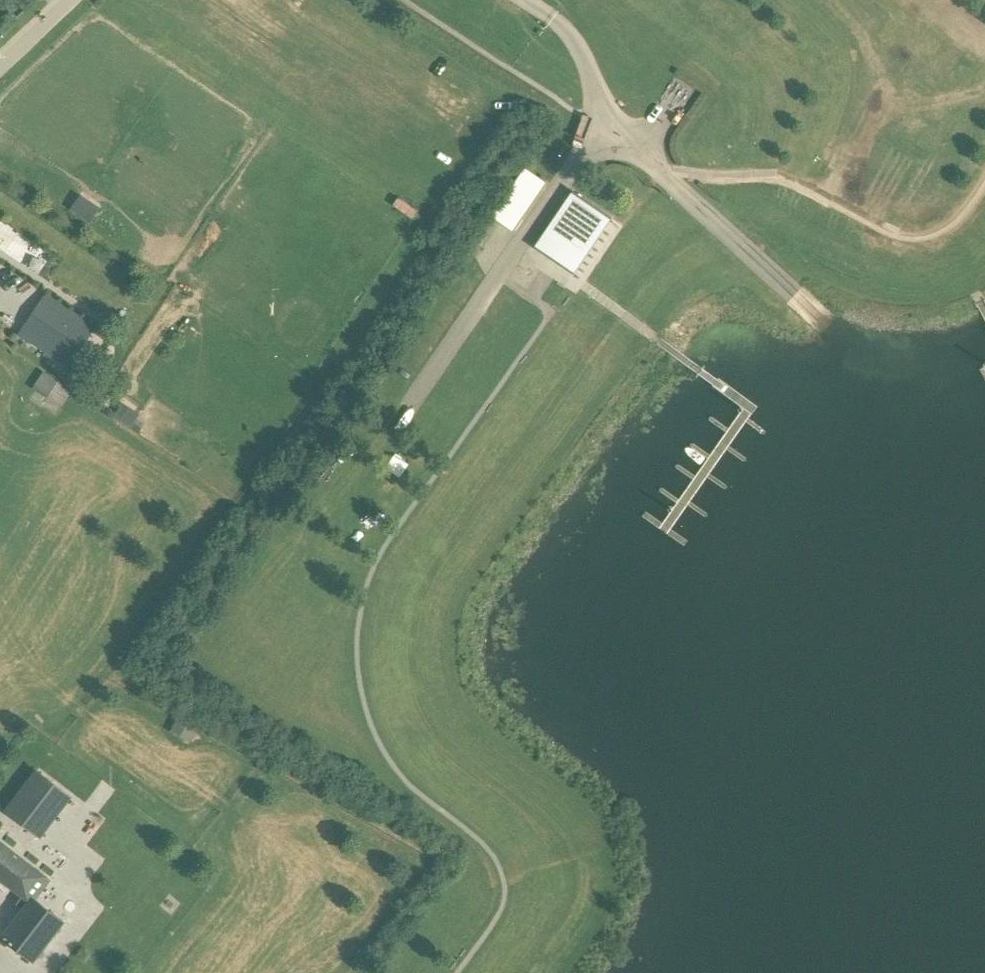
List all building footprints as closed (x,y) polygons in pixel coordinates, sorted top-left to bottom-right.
[(490,217),(511,232),(545,183),(524,169),(490,217)] [(570,193),(533,248),(573,274),(610,219),(570,193)] [(73,302),(53,288),(49,295),(45,293),(44,293),(16,335),(68,370),(95,327),(93,325),(97,319),(89,315),(85,320),(69,309),(73,302)] [(42,372),(31,389),(60,408),(71,391),(42,372)] [(3,811),(40,839),(72,796),(35,768),(3,811)] [(22,895),(16,904),(23,910),(1,938),(33,962),(65,921),(36,899),(50,880),(0,843),(0,878),(22,895)]
